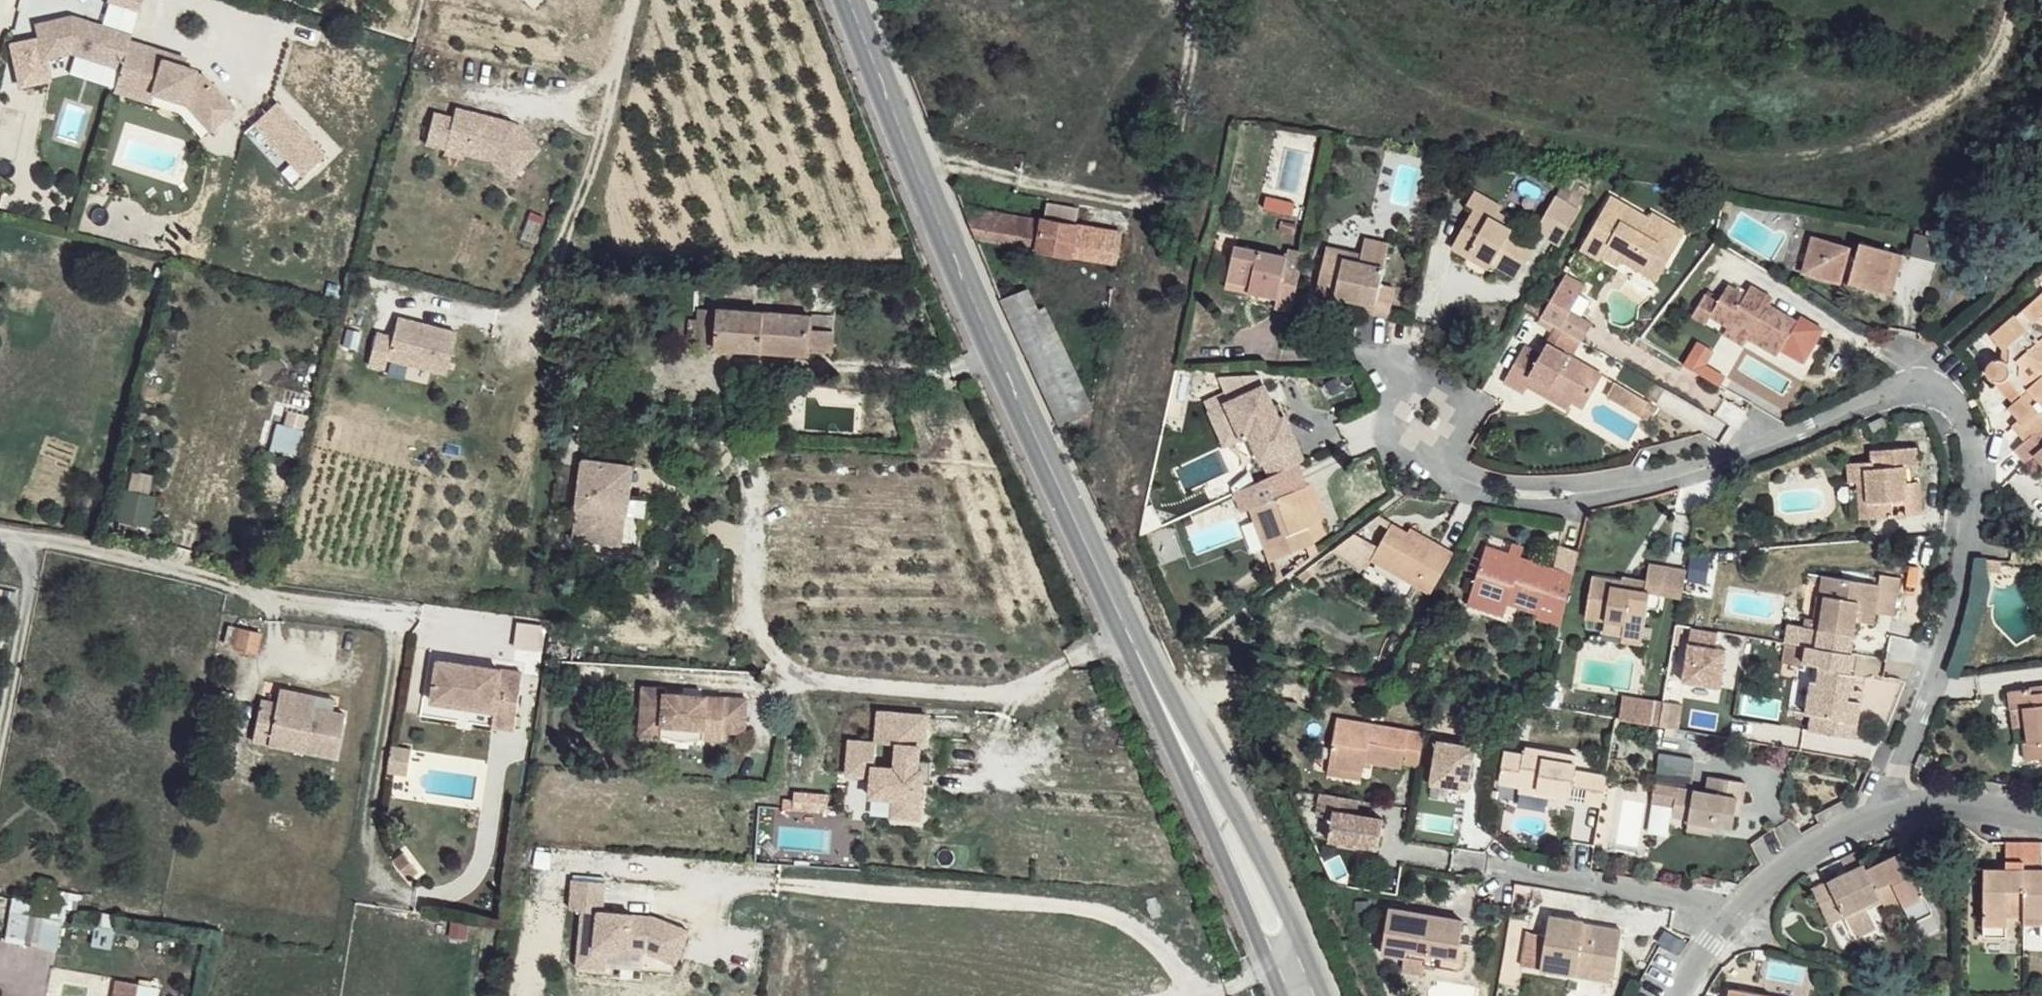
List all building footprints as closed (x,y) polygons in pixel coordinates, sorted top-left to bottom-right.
[(109,1),(140,11),(143,0),(110,0),(109,1)] [(140,11),(109,1),(101,26),(132,36),(140,11)] [(131,41),(132,36),(101,26),(73,18),(39,25),(45,55),(72,51),(123,67),(131,41)] [(168,54),(131,41),(123,67),(121,73),(156,85),(155,93),(186,103),(214,129),(234,109),(203,76),(196,72),(197,68),(166,61),(168,54)] [(123,67),(76,52),(71,71),(117,86),(121,73),(123,67)] [(539,149),(513,123),(508,127),(502,120),(455,108),(453,118),(433,113),(426,143),(445,148),(449,134),(468,139),(464,153),(492,160),(510,178),(539,149)] [(445,148),(444,153),(463,158),(464,153),(468,139),(449,134),(445,148)] [(1472,256),(1510,278),(1514,281),(1535,244),(1493,219),(1498,209),(1472,192),(1464,205),(1473,210),(1466,221),(1471,225),(1469,230),(1462,226),(1449,250),(1468,263),(1472,256)] [(1670,245),(1679,229),(1657,217),(1653,223),(1611,200),(1586,244),(1606,255),(1605,258),(1626,271),(1628,266),(1634,256),(1666,276),(1681,251),(1670,245)] [(1045,221),(965,208),(979,241),(1117,265),(1123,234),(1075,225),(1078,208),(1049,202),(1045,221)] [(1560,250),(1579,215),(1554,202),(1535,237),(1560,250)] [(1388,268),(1396,229),(1372,224),(1370,235),(1368,242),(1352,239),(1354,231),(1332,227),(1323,275),(1355,282),(1356,276),(1368,278),(1367,285),(1365,294),(1395,299),(1401,272),(1388,268)] [(1689,236),(1679,229),(1670,245),(1681,251),(1689,236)] [(1368,242),(1370,235),(1354,231),(1352,239),(1368,242)] [(1601,265),(1605,258),(1606,255),(1586,244),(1580,253),(1601,265)] [(1292,319),(1301,276),(1282,271),(1284,262),(1231,251),(1224,283),(1247,288),(1245,298),(1276,304),(1273,315),(1292,319)] [(1871,286),(1876,258),(1833,251),(1827,282),(1837,283),(1835,294),(1869,300),(1869,295),(1871,286)] [(1929,259),(1883,253),(1883,259),(1878,287),(1876,297),(1921,305),(1929,259)] [(1506,285),(1510,278),(1472,256),(1468,263),(1506,285)] [(1661,284),(1666,276),(1634,256),(1628,266),(1661,284)] [(1562,287),(1581,298),(1588,287),(1569,275),(1562,287)] [(1355,282),(1367,285),(1368,278),(1356,276),(1355,282)] [(1825,292),(1835,294),(1837,283),(1827,282),(1825,292)] [(1743,341),(1771,359),(1775,354),(1778,348),(1799,366),(1819,333),(1797,319),(1794,324),(1767,306),(1771,300),(1746,283),(1740,294),(1723,283),(1711,299),(1696,290),(1683,313),(1697,323),(1702,316),(1719,326),(1724,319),(1747,334),(1743,341)] [(1876,297),(1878,287),(1871,286),(1869,295),(1876,297)] [(1574,312),(1581,298),(1562,287),(1543,319),(1584,344),(1595,323),(1574,312)] [(1029,290),(1002,301),(1021,342),(1048,401),(1066,440),(1088,430),(1091,406),(1046,309),(1040,312),(1029,290)] [(1990,340),(2001,351),(2006,346),(2008,361),(2000,361),(1993,366),(1992,378),(1997,384),(2001,385),(2003,385),(2018,402),(2005,413),(2015,424),(2011,428),(2024,444),(2041,428),(2041,384),(2033,374),(2041,366),(2041,348),(2038,342),(2041,339),(2041,295),(1990,340)] [(810,328),(811,315),(719,308),(718,312),(715,344),(715,348),(808,354),(809,347),(834,349),(835,330),(810,328)] [(715,344),(718,312),(699,311),(698,319),(690,317),(689,335),(696,337),(696,342),(715,344)] [(836,317),(811,315),(810,328),(835,330),(836,317)] [(446,373),(457,332),(420,322),(419,326),(413,324),(411,320),(398,317),(393,336),(377,332),(369,364),(385,368),(388,358),(446,373)] [(1738,350),(1743,341),(1747,334),(1724,319),(1719,326),(1714,335),(1738,350)] [(1699,345),(1685,368),(1721,390),(1727,380),(1706,368),(1714,354),(1699,345)] [(1534,383),(1582,412),(1605,426),(1624,392),(1551,348),(1543,361),(1526,351),(1506,386),(1528,399),(1531,395),(1531,393),(1528,391),(1534,383)] [(1778,348),(1775,354),(1797,368),(1799,366),(1778,348)] [(2033,374),(2041,384),(2041,366),(2033,374)] [(1300,444),(1307,441),(1294,414),(1288,417),(1283,406),(1272,382),(1229,401),(1248,440),(1258,435),(1277,476),(1299,466),(1308,462),(1300,444)] [(1576,423),(1582,412),(1534,383),(1528,391),(1531,393),(1531,395),(1576,423)] [(792,386),(775,385),(773,411),(791,412),(792,386)] [(1288,417),(1294,414),(1290,404),(1283,406),(1288,417)] [(791,412),(773,411),(772,435),(782,435),(783,427),(789,427),(791,412)] [(289,413),(284,430),(296,433),(301,416),(289,413)] [(1882,416),(1868,422),(1873,434),(1887,428),(1882,416)] [(2024,444),(2010,456),(2022,470),(2026,466),(2034,459),(2041,468),(2041,428),(2024,444)] [(1308,462),(1315,458),(1307,441),(1300,444),(1308,462)] [(1864,482),(1867,522),(1889,520),(1888,504),(1899,502),(1900,519),(1920,517),(1916,481),(1903,482),(1902,468),(1914,467),(1913,447),(1866,449),(1867,461),(1843,462),(1844,483),(1853,483),(1864,482)] [(2034,459),(2026,466),(2041,485),(2041,468),(2034,459)] [(633,467),(586,461),(577,537),(641,545),(647,498),(629,497),(633,467)] [(1310,488),(1299,466),(1277,476),(1263,482),(1234,495),(1244,516),(1252,512),(1275,563),(1320,542),(1314,527),(1297,494),(1309,489),(1310,488)] [(1856,523),(1867,522),(1864,482),(1853,483),(1856,523)] [(117,517),(147,524),(153,494),(123,487),(117,517)] [(1325,522),(1309,489),(1297,494),(1314,527),(1325,522)] [(1434,594),(1457,553),(1432,536),(1427,542),(1411,530),(1395,519),(1373,554),(1434,594)] [(1427,542),(1432,536),(1415,525),(1411,530),(1427,542)] [(1374,537),(1363,530),(1350,539),(1366,549),(1374,537)] [(1323,549),(1320,542),(1275,563),(1283,578),(1323,549)] [(1559,547),(1554,569),(1574,574),(1579,552),(1559,547)] [(1520,550),(1509,548),(1506,556),(1519,559),(1520,550)] [(1565,613),(1574,574),(1485,552),(1472,600),(1508,609),(1527,614),(1543,618),(1545,608),(1565,613)] [(1683,603),(1688,573),(1651,567),(1648,583),(1633,581),(1631,591),(1620,589),(1621,583),(1594,578),(1587,621),(1604,624),(1622,628),(1620,637),(1641,641),(1646,611),(1649,597),(1668,600),(1683,603)] [(1848,656),(1854,622),(1856,613),(1874,616),(1875,612),(1893,614),(1899,578),(1880,575),(1878,585),(1822,575),(1819,597),(1822,598),(1817,631),(1813,650),(1848,656)] [(1631,591),(1633,581),(1623,579),(1621,583),(1620,589),(1631,591)] [(1665,615),(1668,600),(1649,597),(1646,611),(1665,615)] [(1505,619),(1508,609),(1472,600),(1470,609),(1505,619)] [(1543,618),(1542,623),(1561,628),(1565,613),(1545,608),(1543,618)] [(1856,613),(1854,622),(1872,625),(1874,616),(1856,613)] [(1602,633),(1620,637),(1622,628),(1604,624),(1602,633)] [(240,628),(234,646),(255,651),(260,634),(240,628)] [(1694,630),(1684,684),(1722,691),(1728,653),(1717,651),(1720,635),(1694,630)] [(1638,652),(1641,641),(1620,637),(1619,649),(1638,652)] [(1848,674),(1852,657),(1848,656),(1813,650),(1804,649),(1772,643),(1769,660),(1815,669),(1814,679),(1808,678),(1802,712),(1808,714),(1805,728),(1852,737),(1857,703),(1846,701),(1848,690),(1851,690),(1851,688),(1853,674),(1848,674)] [(440,661),(434,703),(495,712),(493,727),(516,731),(524,674),(440,661)] [(1792,711),(1802,712),(1808,678),(1798,676),(1792,711)] [(279,687),(276,701),(274,713),(258,708),(251,739),(269,744),(272,732),(305,739),(302,751),(335,758),(344,716),(313,709),(315,696),(279,687)] [(666,690),(643,688),(640,736),(662,738),(663,728),(703,732),(703,741),(722,743),(722,734),(744,735),(747,701),(666,695),(666,690)] [(1860,689),(1851,688),(1851,690),(1848,690),(1846,701),(1857,703),(1860,689)] [(2041,697),(2041,690),(2027,691),(2028,698),(2041,697)] [(2028,698),(2027,691),(2005,693),(2007,714),(2019,713),(2023,743),(2017,745),(2019,762),(2039,761),(2039,765),(2041,765),(2041,697),(2028,698)] [(1663,728),(1679,730),(1685,699),(1668,696),(1667,704),(1663,728)] [(274,713),(276,701),(260,697),(258,708),(274,713)] [(1286,712),(1296,714),(1298,705),(1287,702),(1286,712)] [(1653,726),(1663,728),(1667,704),(1656,703),(1653,726)] [(2019,713),(2007,714),(2011,744),(2017,745),(2023,743),(2019,713)] [(878,718),(875,749),(896,751),(894,775),(872,773),(871,773),(870,783),(869,797),(893,799),(892,804),(890,824),(918,826),(921,790),(922,779),(929,780),(930,769),(917,768),(919,753),(923,753),(926,723),(878,718)] [(1329,770),(1363,776),(1366,764),(1402,769),(1407,732),(1337,720),(1329,770)] [(703,732),(663,728),(662,738),(703,741),(703,732)] [(272,732),(269,744),(302,751),(305,739),(272,732)] [(1424,734),(1407,732),(1403,766),(1418,769),(1424,734)] [(1785,737),(1783,748),(1804,751),(1806,742),(1785,737)] [(1679,774),(1692,776),(1698,747),(1663,740),(1657,772),(1680,775),(1679,774)] [(1475,749),(1439,743),(1433,786),(1469,792),(1475,749)] [(1602,806),(1607,774),(1574,768),(1576,754),(1525,744),(1522,753),(1503,750),(1498,782),(1518,785),(1548,791),(1547,797),(1570,800),(1573,784),(1588,786),(1585,803),(1602,806)] [(872,773),(875,749),(848,746),(845,781),(870,783),(871,773),(872,773)] [(397,755),(418,757),(419,750),(399,747),(397,755)] [(875,749),(872,773),(894,775),(896,751),(875,749)] [(416,774),(418,757),(397,755),(395,770),(416,774)] [(1740,785),(1747,787),(1749,769),(1710,764),(1709,778),(1692,776),(1679,774),(1680,775),(1676,794),(1694,798),(1692,808),(1717,811),(1735,815),(1737,801),(1740,785)] [(1362,785),(1363,776),(1329,770),(1327,780),(1362,785)] [(1517,792),(1547,797),(1548,791),(1518,785),(1517,792)] [(1745,802),(1747,787),(1740,785),(1737,801),(1745,802)] [(1360,800),(1323,793),(1319,816),(1334,818),(1330,840),(1379,849),(1385,820),(1357,815),(1360,800)] [(1675,804),(1692,808),(1694,798),(1676,794),(1675,804)] [(1714,827),(1717,811),(1692,808),(1690,822),(1714,827)] [(1929,823),(1912,828),(1917,838),(1932,834),(1929,823)] [(1980,837),(1962,823),(1962,837),(1975,845),(1980,837)] [(1917,838),(1912,828),(1896,836),(1903,851),(1867,869),(1884,903),(1888,913),(1904,906),(1913,923),(1931,913),(1912,872),(1928,863),(1917,838)] [(2025,916),(2026,842),(2008,842),(2008,868),(1986,868),(1986,936),(2007,935),(2008,916),(2025,916)] [(2026,842),(2025,916),(2025,922),(2041,922),(2041,842),(2026,842)] [(1869,910),(1884,903),(1867,869),(1858,850),(1841,857),(1847,870),(1814,887),(1830,923),(1845,917),(1856,939),(1877,927),(1869,910)] [(571,907),(583,908),(578,966),(606,968),(608,947),(648,951),(657,955),(663,940),(683,949),(691,930),(655,915),(625,912),(624,917),(613,916),(613,911),(603,910),(605,881),(573,878),(571,907)] [(6,941),(59,944),(61,901),(9,898),(6,941)] [(1407,949),(1456,957),(1462,921),(1389,907),(1381,951),(1406,954),(1407,949)] [(1592,970),(1614,973),(1620,933),(1591,927),(1592,922),(1549,915),(1539,971),(1573,976),(1589,980),(1592,970)] [(657,955),(677,963),(683,949),(663,940),(657,955)] [(1454,970),(1456,957),(1407,949),(1406,954),(1403,954),(1401,970),(1422,974),(1423,965),(1454,970)] [(1612,983),(1614,973),(1592,970),(1589,980),(1612,983)] [(111,979),(108,995),(130,995),(132,982),(111,979)] [(132,982),(130,995),(149,995),(150,985),(132,982)]
